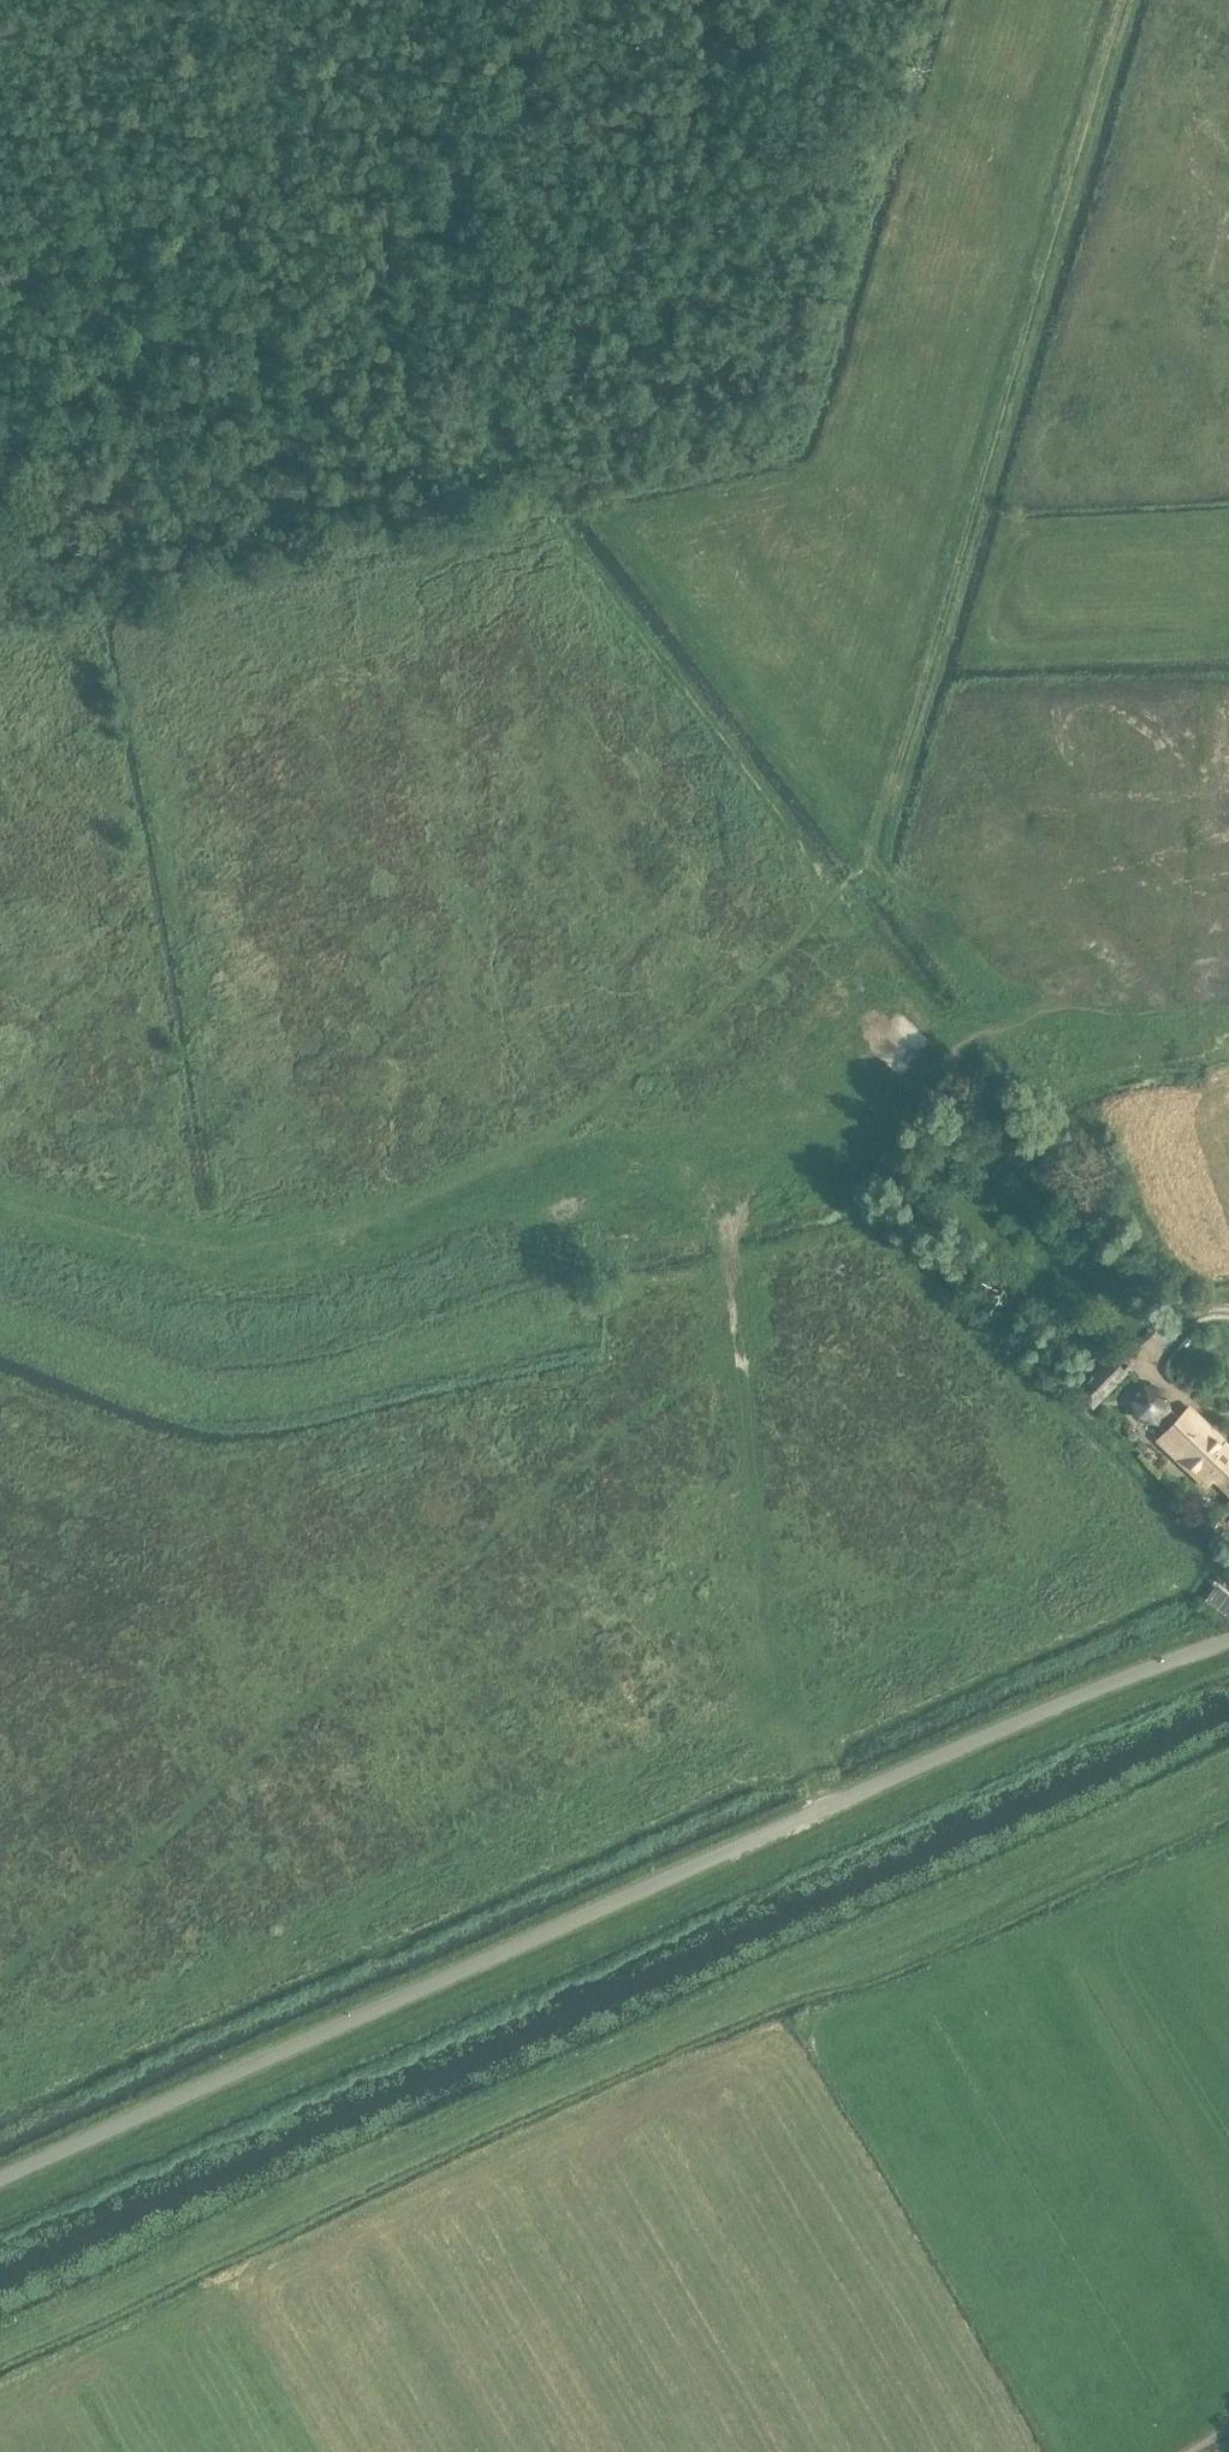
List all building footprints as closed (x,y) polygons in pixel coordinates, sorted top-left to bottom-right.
[(1110,1352),(1076,1388),(1080,1393),(1092,1406),(1093,1405),(1126,1370),(1127,1369),(1110,1352)] [(1132,1398),(1138,1416),(1157,1421),(1167,1430),(1159,1438),(1206,1485),(1214,1477),(1228,1492),(1228,1446),(1189,1406),(1179,1416),(1169,1407),(1164,1389),(1145,1385),(1132,1398)]
